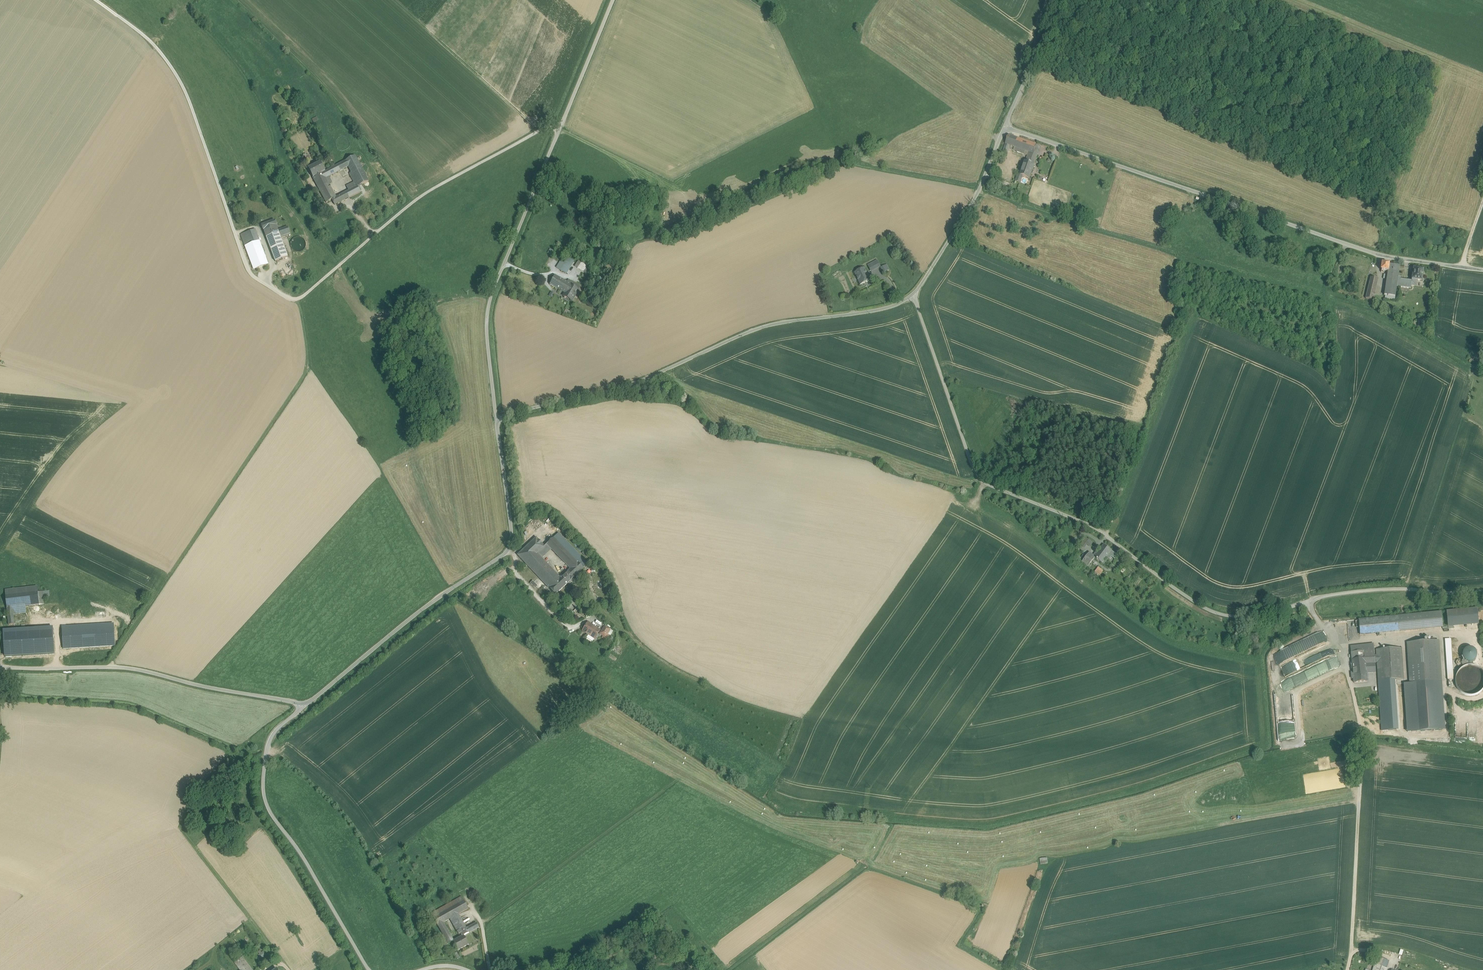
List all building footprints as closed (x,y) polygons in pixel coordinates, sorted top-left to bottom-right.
[(1036,145),(1008,136),(1005,144),(1011,146),(1025,151),(1030,153),(1033,154),(1036,145)] [(1009,150),(1011,146),(1005,144),(1002,155),(1007,157),(1009,150)] [(1011,146),(1009,150),(1024,155),(1025,151),(1011,146)] [(1033,164),(1034,165),(1037,155),(1033,154),(1030,153),(1026,163),(1033,165),(1033,164)] [(356,157),(345,162),(348,168),(351,174),(349,175),(354,184),(356,188),(357,187),(368,182),(356,157)] [(325,172),(313,178),(325,203),(331,200),(335,198),(328,184),(331,182),(329,178),(328,179),(328,178),(348,168),(345,162),(325,172)] [(320,163),(308,169),(313,178),(325,172),(320,163)] [(1033,165),(1026,163),(1025,163),(1024,166),(1021,173),(1020,175),(1022,176),(1023,177),(1023,176),(1029,179),(1030,176),(1033,169),(1034,166),(1033,165)] [(335,198),(331,200),(334,206),(360,193),(357,187),(356,188),(348,192),(335,198)] [(275,221),(262,226),(263,231),(264,231),(266,238),(272,236),(271,235),(278,233),(278,231),(276,227),(277,227),(275,221)] [(278,231),(278,233),(280,238),(281,237),(290,234),(288,228),(278,231)] [(267,265),(255,230),(250,232),(254,243),(245,246),(253,270),(267,265)] [(250,232),(241,235),(245,246),(254,243),(250,232)] [(278,233),(271,235),(272,236),(266,238),(275,263),(287,258),(281,239),(280,239),(280,238),(278,233)] [(305,249),(305,246),(305,243),(303,240),(301,239),(298,238),(295,239),(293,240),(291,243),(291,246),(291,249),(293,251),(295,253),(298,253),(301,253),(303,251),(305,249)] [(572,265),(565,261),(564,263),(560,270),(566,274),(572,265)] [(587,266),(578,261),(575,267),(583,272),(587,266)] [(1388,272),(1389,265),(1382,264),(1381,271),(1381,272),(1383,273),(1383,271),(1388,272)] [(1385,296),(1395,297),(1396,287),(1400,287),(1401,280),(1401,278),(1398,277),(1400,267),(1389,265),(1388,272),(1384,296),(1385,296)] [(864,268),(855,273),(861,285),(870,280),(867,273),(864,268)] [(1412,280),(1416,280),(1422,281),(1423,270),(1413,268),(1412,280)] [(566,283),(555,277),(550,285),(565,293),(570,285),(566,283)] [(1378,279),(1371,278),(1366,299),(1373,301),(1378,279)] [(1401,280),(1400,287),(1411,289),(1411,285),(1412,282),(1401,280)] [(574,287),(570,285),(565,293),(563,297),(571,302),(578,290),(574,287)] [(540,558),(537,554),(544,547),(536,538),(518,555),(535,573),(541,580),(541,579),(550,589),(560,579),(540,558)] [(583,569),(554,538),(547,544),(550,548),(570,569),(567,572),(573,578),(583,569)] [(1081,546),(1083,548),(1087,544),(1090,546),(1093,543),(1086,538),(1081,546)] [(547,544),(544,547),(537,554),(540,558),(550,548),(547,544)] [(1093,556),(1095,558),(1097,559),(1097,560),(1098,560),(1102,563),(1107,557),(1112,551),(1104,545),(1098,552),(1097,551),(1093,556)] [(1118,555),(1112,551),(1107,557),(1109,559),(1111,557),(1115,559),(1118,555)] [(1088,567),(1095,558),(1093,556),(1089,552),(1082,562),(1088,567)] [(567,572),(562,577),(567,584),(570,581),(573,578),(567,572)] [(560,579),(550,589),(549,589),(555,595),(567,584),(562,577),(560,579)] [(14,594),(6,595),(7,608),(25,606),(34,605),(44,604),(43,596),(42,591),(38,592),(25,593),(14,594)] [(36,626),(27,627),(27,630),(13,631),(14,644),(19,643),(43,641),(42,632),(46,631),(44,604),(34,605),(36,626)] [(25,606),(13,607),(13,614),(26,613),(25,606)] [(1446,611),(1448,627),(1479,624),(1477,609),(1446,611)] [(1399,616),(1400,631),(1442,627),(1441,612),(1399,616)] [(1360,635),(1400,631),(1399,616),(1359,620),(1360,635)] [(600,631),(588,623),(583,631),(594,639),(600,631)] [(605,626),(600,634),(602,636),(605,637),(607,634),(610,630),(605,626)] [(13,628),(3,629),(5,645),(14,644),(13,631),(13,628)] [(1437,641),(1407,643),(1410,684),(1440,682),(1437,641)] [(1402,648),(1376,650),(1377,655),(1377,663),(1379,681),(1395,680),(1404,679),(1402,648)] [(1466,649),(1464,650),(1463,652),(1462,654),(1462,656),(1463,658),(1464,660),(1465,661),(1467,662),(1469,663),(1471,663),(1473,662),(1475,660),(1476,659),(1477,657),(1477,655),(1476,653),(1475,651),(1474,649),(1472,648),(1470,648),(1468,648),(1466,649)] [(1351,653),(1353,673),(1368,672),(1376,671),(1375,663),(1377,663),(1377,655),(1374,656),(1374,651),(1351,653)] [(1326,662),(1329,668),(1336,664),(1333,658),(1326,662)] [(1476,667),(1473,666),(1470,666),(1467,666),(1464,667),(1461,669),(1459,671),(1457,674),(1456,677),(1455,680),(1455,683),(1456,686),(1458,689),(1460,692),(1462,694),(1465,695),(1468,696),(1471,696),(1474,696),(1477,695),(1480,693),(1482,691),(1482,689),(1482,673),(1481,670),(1479,668),(1476,667)] [(1354,683),(1368,682),(1367,673),(1368,673),(1368,672),(1353,673),(1354,683)] [(1395,680),(1379,681),(1382,731),(1398,730),(1395,680)] [(1443,729),(1440,682),(1410,684),(1406,684),(1409,731),(1443,729)] [(464,901),(433,918),(438,926),(444,923),(450,919),(458,914),(468,909),(464,901)] [(458,914),(450,919),(461,938),(464,936),(469,933),(466,929),(466,928),(458,914)] [(454,941),(444,923),(438,926),(443,935),(448,944),(453,942),(454,941)] [(476,923),(466,929),(469,933),(479,927),(476,923)] [(443,935),(439,938),(444,947),(448,944),(443,935)] [(454,941),(453,942),(458,950),(469,944),(464,936),(461,938),(454,941)] [(242,957),(234,963),(239,969),(252,969),(242,957)] [(1375,964),(1384,967),(1387,961),(1377,957),(1375,964)]
